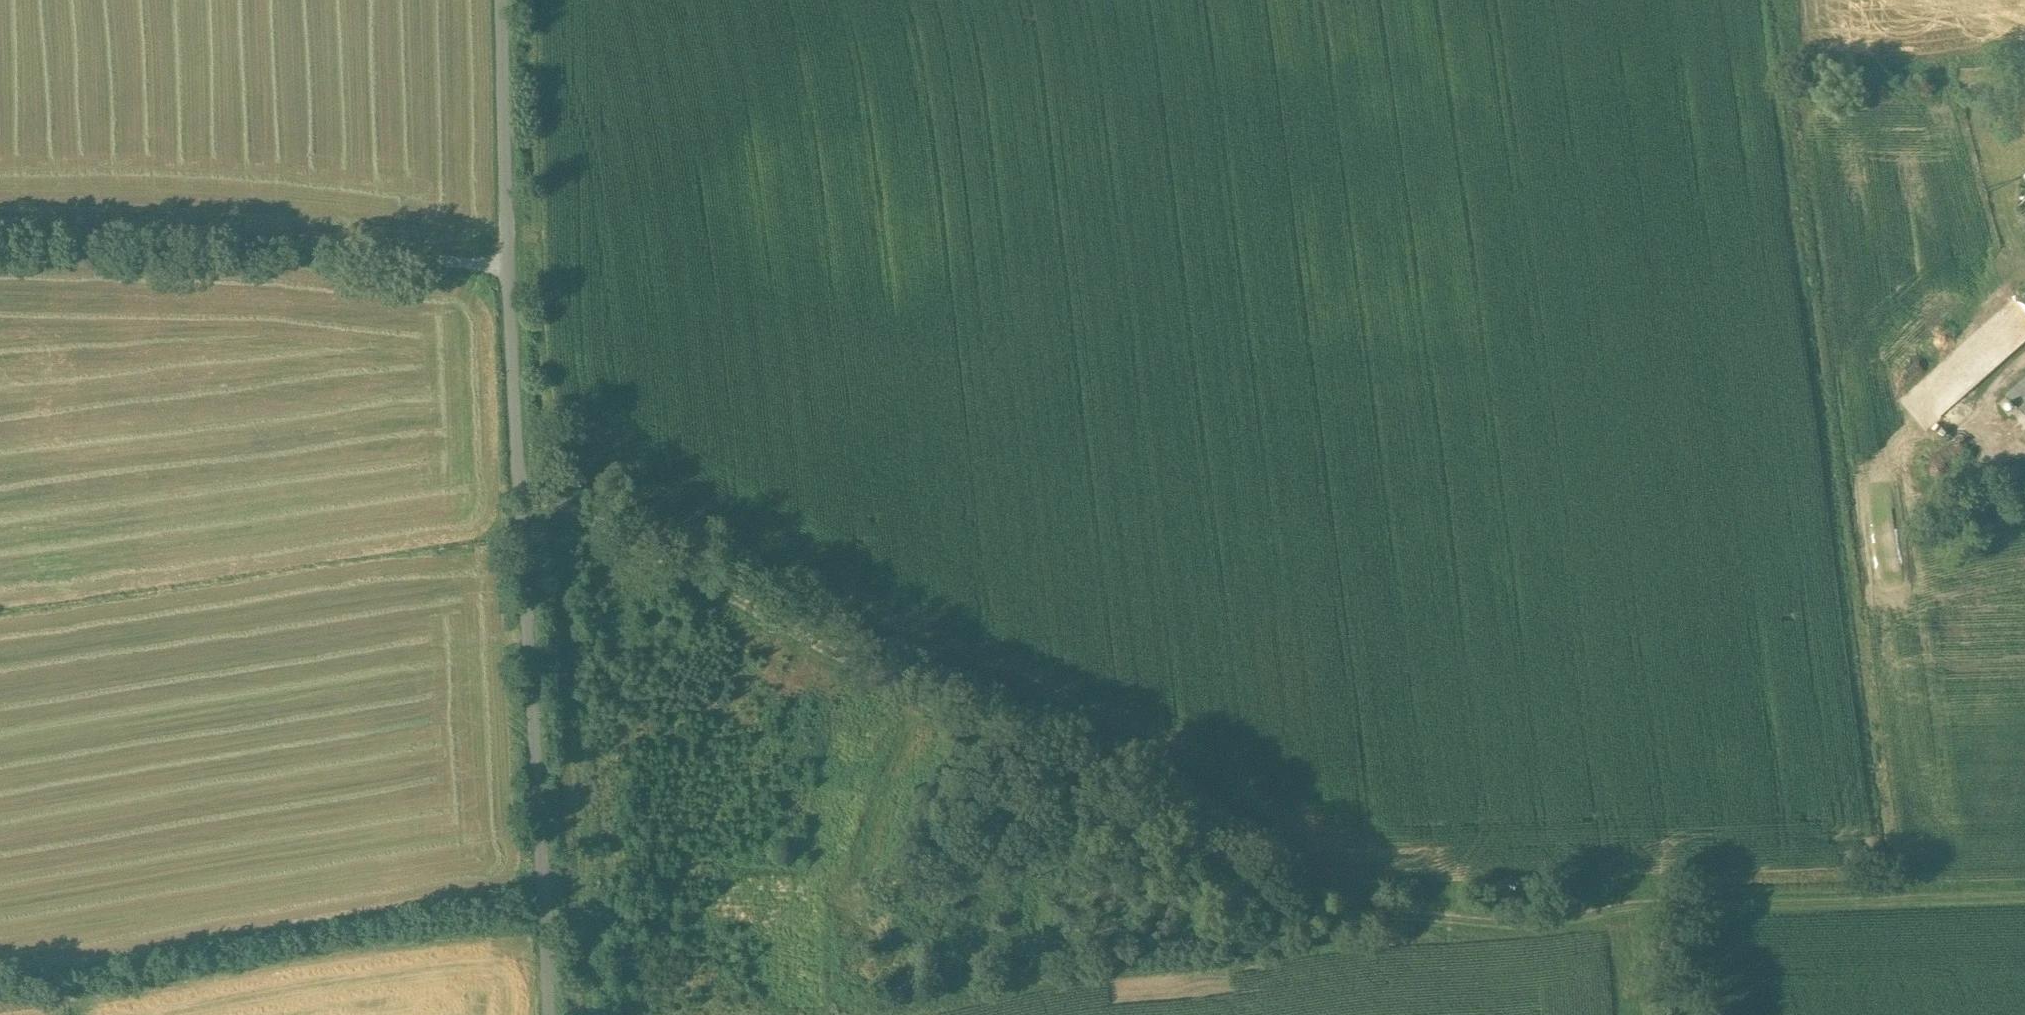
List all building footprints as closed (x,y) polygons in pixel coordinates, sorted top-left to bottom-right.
[(2007,396),(2024,416),(2024,380),(2007,396)]
